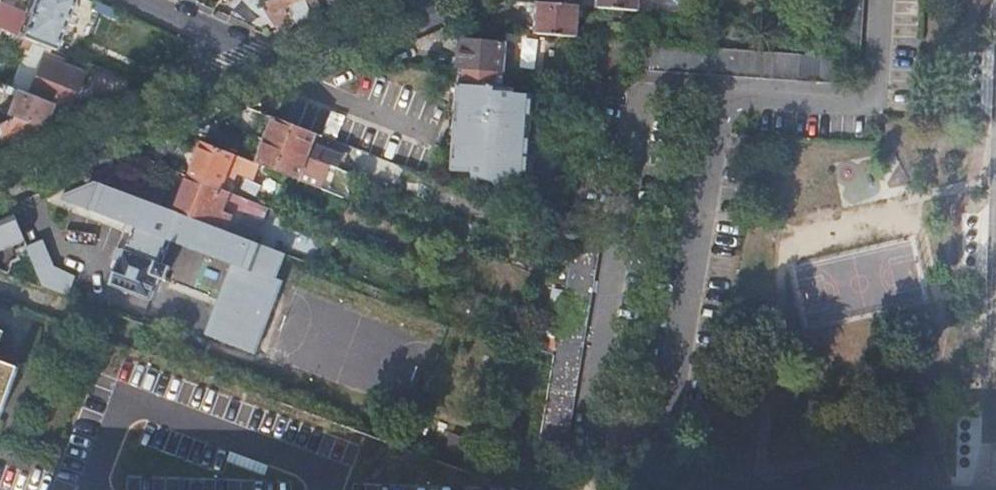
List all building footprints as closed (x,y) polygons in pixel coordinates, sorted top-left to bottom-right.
[(4,0),(0,0),(0,26),(7,29),(17,6),(4,0)] [(23,36),(25,36),(40,42),(51,46),(55,48),(74,0),(29,0),(28,4),(32,5),(30,11),(32,12),(23,36)] [(313,16),(307,0),(272,0),(266,2),(278,30),(313,16)] [(348,1),(348,0),(307,0),(313,16),(348,1)] [(597,6),(642,9),(642,0),(598,0),(597,6)] [(835,24),(833,54),(637,39),(636,66),(844,82),(846,55),(860,56),(864,0),(837,0),(835,24)] [(587,5),(538,1),(538,7),(533,6),(532,13),(537,13),(536,32),(580,35),(581,15),(586,15),(587,5)] [(23,36),(14,32),(9,42),(21,46),(25,36),(23,36)] [(25,36),(21,46),(20,49),(35,55),(40,42),(25,36)] [(463,36),(460,67),(504,70),(507,39),(463,36)] [(45,55),(30,92),(52,101),(69,108),(84,70),(62,61),(63,58),(46,51),(45,55)] [(504,70),(460,67),(453,168),(473,169),(473,176),(526,197),(534,92),(515,91),(515,86),(503,85),(504,70)] [(131,88),(134,80),(112,71),(108,79),(131,88)] [(12,100),(8,112),(15,116),(41,126),(43,126),(52,101),(30,92),(12,85),(6,98),(12,100)] [(0,109),(0,144),(41,126),(15,116),(8,112),(0,109)] [(324,133),(335,137),(342,115),(332,111),(324,133)] [(318,130),(276,114),(267,137),(324,160),(327,161),(336,165),(340,153),(329,149),(318,145),(313,143),(318,130)] [(318,145),(324,133),(318,130),(313,143),(318,145)] [(324,160),(267,137),(258,161),(318,184),(327,161),(324,160)] [(203,139),(189,174),(222,187),(237,152),(203,139)] [(336,165),(340,166),(344,155),(340,153),(336,165)] [(327,161),(318,184),(327,188),(336,165),(327,161)] [(125,173),(119,187),(166,205),(172,191),(125,173)] [(222,187),(189,174),(176,209),(227,228),(235,209),(262,219),(267,205),(222,187)] [(119,187),(97,179),(67,192),(65,197),(136,224),(113,281),(152,296),(161,273),(165,275),(171,262),(163,260),(172,238),(233,260),(207,333),(246,349),(285,250),(254,238),(227,228),(176,209),(166,205),(119,187)] [(227,228),(254,238),(262,219),(235,209),(227,228)] [(0,220),(0,269),(34,281),(38,271),(55,265),(43,238),(28,243),(16,213),(0,220)] [(555,351),(540,443),(563,447),(596,237),(575,233),(559,329),(555,351)] [(545,347),(555,351),(559,329),(549,325),(545,347)] [(18,364),(3,359),(5,351),(0,349),(0,414),(18,364)]
